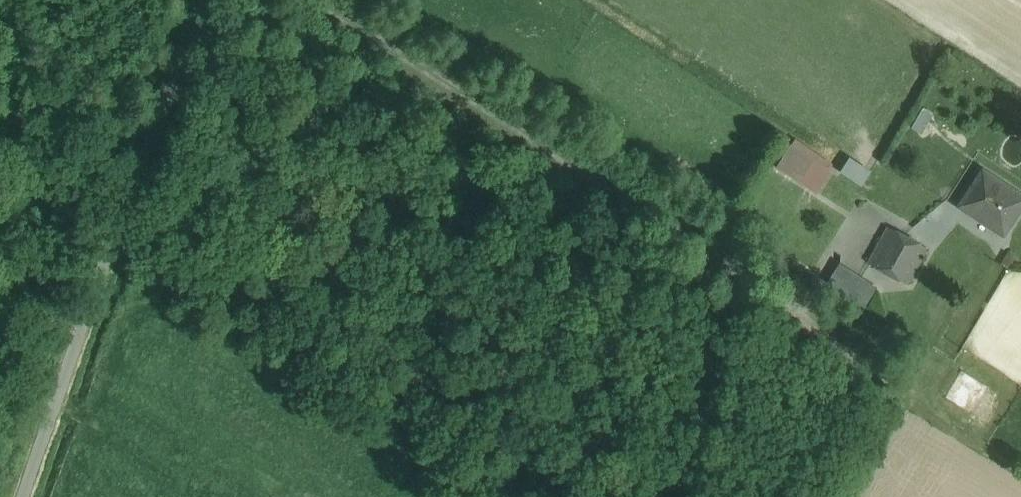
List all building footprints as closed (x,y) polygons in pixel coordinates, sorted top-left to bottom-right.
[(934,111),(925,106),(913,127),(922,132),(934,111)] [(829,171),(808,156),(794,178),(816,192),(829,171)] [(842,171),(863,184),(872,169),(852,156),(842,171)] [(1017,197),(977,168),(954,201),(995,229),(1017,197)] [(895,218),(872,264),(919,287),(941,241),(895,218)] [(879,286),(842,263),(829,283),(867,306),(879,286)]
